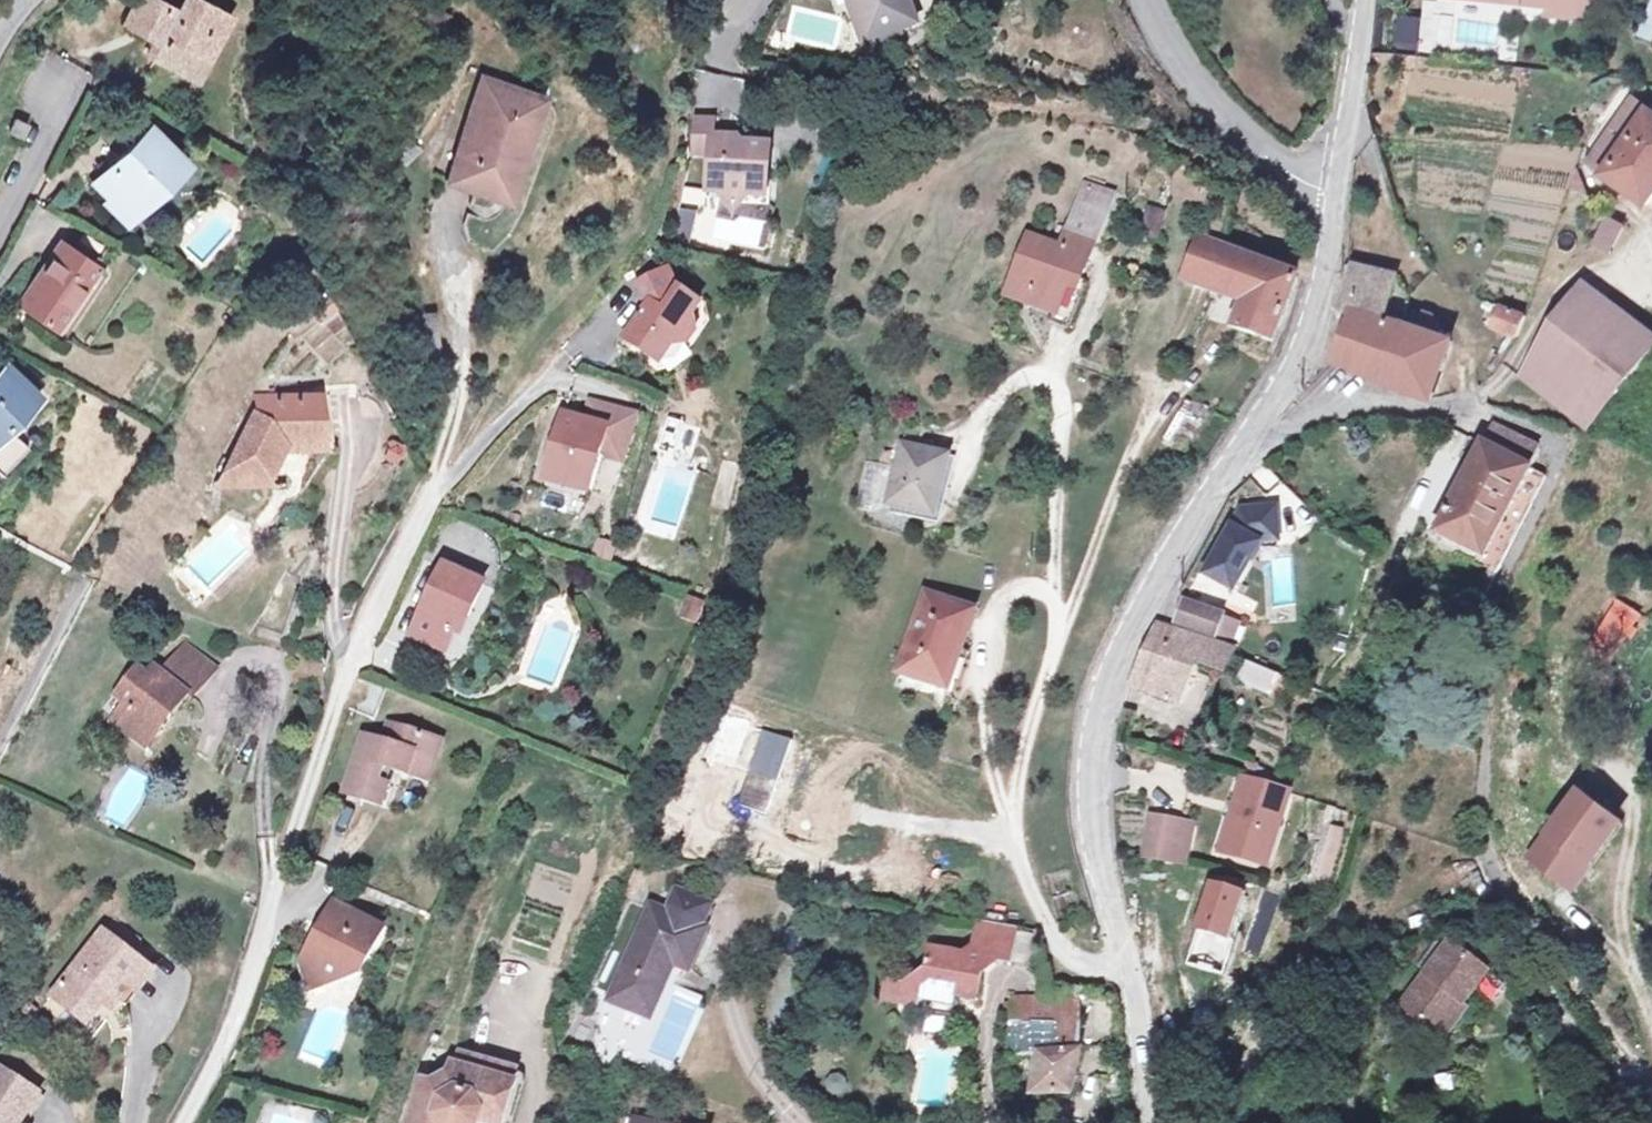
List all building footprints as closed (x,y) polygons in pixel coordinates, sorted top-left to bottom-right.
[(850,35),(845,38),(853,59),(888,46),(890,51),(906,45),(896,19),(887,23),(878,0),(837,0),(850,35)] [(887,23),(896,19),(889,0),(878,0),(887,23)] [(1451,3),(1554,15),(1553,23),(1580,26),(1583,0),(1451,0),(1451,3)] [(177,92),(208,31),(171,11),(163,25),(129,8),(112,41),(143,58),(137,71),(177,92)] [(853,59),(856,67),(891,54),(888,46),(853,59)] [(1605,150),(1623,162),(1608,182),(1651,212),(1651,211),(1651,117),(1637,106),(1605,150)] [(716,115),(699,113),(697,147),(713,148),(714,131),(716,115)] [(1316,137),(1323,120),(1313,116),(1306,133),(1316,137)] [(13,118),(6,130),(15,135),(22,123),(13,118)] [(740,133),(714,131),(713,148),(710,184),(720,185),(737,204),(749,193),(751,175),(770,177),(773,141),(755,139),(739,138),(740,133)] [(84,133),(55,183),(95,204),(122,154),(84,133)] [(490,145),(443,243),(482,262),(510,203),(526,209),(544,170),(490,145)] [(770,177),(751,175),(749,193),(768,195),(770,177)] [(1054,244),(1020,233),(1001,290),(1043,304),(1040,319),(1065,326),(1078,282),(1070,278),(1100,187),(1075,179),(1054,244)] [(510,203),(482,262),(498,268),(526,209),(510,203)] [(1154,240),(1163,212),(1144,206),(1135,234),(1154,240)] [(675,238),(686,239),(689,212),(678,210),(675,238)] [(1604,217),(1592,241),(1608,250),(1620,226),(1604,217)] [(1292,280),(1285,272),(1222,251),(1188,239),(1176,281),(1206,292),(1238,304),(1231,328),(1272,341),(1292,280)] [(47,252),(3,305),(37,332),(33,337),(51,349),(71,323),(51,306),(74,273),(47,252)] [(1341,262),(1327,306),(1351,314),(1352,311),(1372,318),(1373,315),(1376,316),(1389,276),(1341,262)] [(683,282),(674,264),(645,278),(653,295),(661,301),(657,306),(652,303),(631,334),(669,359),(680,341),(696,341),(707,326),(700,310),(708,299),(683,282)] [(1577,284),(1544,329),(1517,376),(1529,384),(1536,372),(1567,392),(1634,317),(1577,284)] [(1524,313),(1497,305),(1490,326),(1514,333),(1524,313)] [(1336,360),(1376,379),(1394,322),(1376,316),(1373,315),(1372,318),(1352,311),(1351,314),(1327,306),(1328,308),(1349,315),(1336,360)] [(1376,379),(1428,394),(1446,337),(1438,335),(1440,329),(1434,327),(1436,319),(1429,317),(1430,316),(1423,314),(1417,329),(1394,322),(1376,379)] [(1634,317),(1567,392),(1590,404),(1651,334),(1651,326),(1634,317)] [(1529,384),(1580,415),(1590,404),(1567,392),(1536,372),(1529,384)] [(294,391),(299,435),(316,432),(310,388),(294,391)] [(240,397),(201,479),(249,472),(262,440),(299,435),(294,391),(240,397)] [(598,392),(588,418),(614,426),(607,447),(613,450),(628,455),(645,407),(598,392)] [(1177,444),(1198,452),(1217,405),(1196,397),(1177,444)] [(549,465),(590,479),(602,446),(607,447),(614,426),(588,418),(568,410),(549,465)] [(1488,561),(1541,452),(1490,430),(1437,539),(1488,561)] [(933,454),(889,444),(876,502),(920,512),(933,454)] [(602,446),(590,479),(588,484),(599,488),(613,450),(607,447),(602,446)] [(1276,541),(1272,508),(1261,510),(1260,502),(1234,505),(1196,572),(1229,591),(1256,543),(1276,541)] [(415,628),(450,644),(468,607),(476,610),(490,578),(448,558),(415,628)] [(923,587),(903,669),(932,675),(935,662),(964,666),(971,633),(964,631),(970,597),(923,587)] [(707,598),(693,591),(685,608),(699,614),(707,598)] [(1238,622),(1182,599),(1172,622),(1230,644),(1238,622)] [(1596,635),(1620,646),(1637,610),(1612,599),(1596,635)] [(1154,620),(1126,680),(1172,701),(1189,661),(1222,674),(1230,652),(1204,642),(1205,640),(1154,620)] [(184,691),(202,667),(173,646),(154,670),(147,665),(140,674),(131,668),(111,694),(119,700),(103,720),(127,739),(143,720),(155,729),(166,714),(161,710),(179,688),(184,691)] [(1267,694),(1273,674),(1241,662),(1234,680),(1267,694)] [(1195,712),(1210,680),(1191,671),(1176,703),(1195,712)] [(143,720),(127,739),(140,748),(155,729),(143,720)] [(428,796),(439,758),(389,742),(383,762),(362,756),(348,804),(369,810),(367,818),(388,823),(394,800),(385,798),(389,784),(428,796)] [(439,758),(428,796),(433,798),(444,760),(439,758)] [(1240,779),(1218,849),(1259,862),(1270,822),(1277,824),(1287,793),(1240,779)] [(1620,822),(1574,788),(1522,857),(1569,891),(1620,822)] [(1172,865),(1183,821),(1149,813),(1138,860),(1172,868),(1172,865)] [(1183,821),(1172,865),(1183,868),(1194,824),(1183,821)] [(1265,864),(1277,824),(1270,822),(1259,862),(1265,864)] [(1328,886),(1337,827),(1323,825),(1315,885),(1328,886)] [(637,898),(598,988),(635,1004),(660,954),(675,960),(691,921),(686,918),(696,896),(661,881),(651,904),(637,898)] [(1227,943),(1238,889),(1204,881),(1192,936),(1227,943)] [(1018,903),(974,896),(973,916),(959,932),(926,928),(924,944),(906,962),(904,984),(923,986),(928,962),(936,956),(960,959),(959,971),(981,974),(986,939),(1012,941),(1018,903)] [(337,903),(298,967),(302,980),(317,974),(322,989),(338,984),(345,973),(359,980),(387,934),(337,903)] [(137,947),(79,923),(48,999),(83,1013),(97,980),(120,988),(137,947)] [(1452,944),(1405,1007),(1438,1031),(1461,999),(1466,1003),(1489,971),(1452,944)] [(924,980),(957,984),(959,971),(960,959),(936,956),(928,962),(924,980)] [(1015,970),(1009,1029),(1034,1035),(1031,1063),(1069,1068),(1079,976),(1031,971),(1015,970)] [(302,980),(307,994),(322,989),(317,974),(302,980)] [(1461,999),(1438,1031),(1448,1039),(1472,1007),(1466,1003),(1461,999)] [(414,1122),(484,1122),(486,1119),(500,1122),(510,1122),(525,1081),(463,1061),(455,1082),(431,1074),(414,1122)] [(0,1077),(0,1122),(17,1122),(33,1097),(0,1077)]
